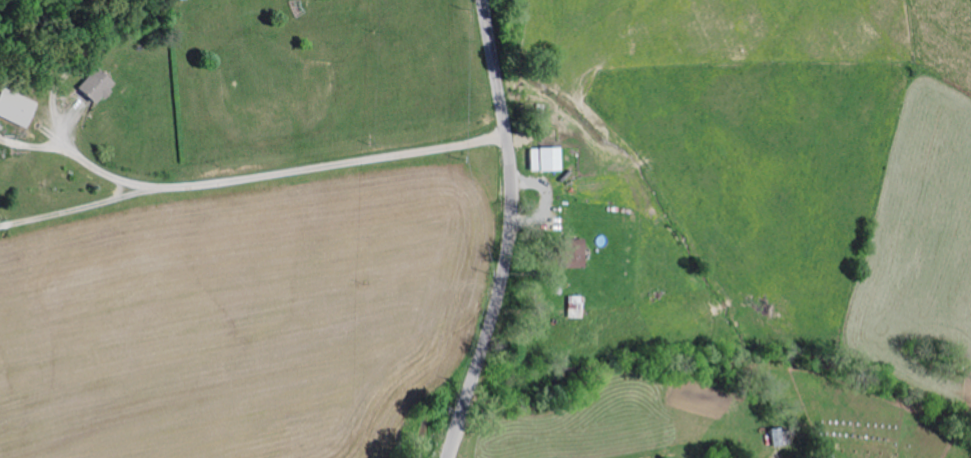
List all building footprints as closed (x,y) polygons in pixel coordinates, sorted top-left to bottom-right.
[(74,88),(92,105),(112,84),(93,67),(74,88)] [(22,129),(34,104),(0,88),(0,119),(22,129)] [(559,148),(527,149),(527,172),(559,171),(559,148)] [(561,240),(562,269),(581,269),(581,240),(561,240)] [(565,318),(580,319),(581,297),(566,297),(565,318)]
